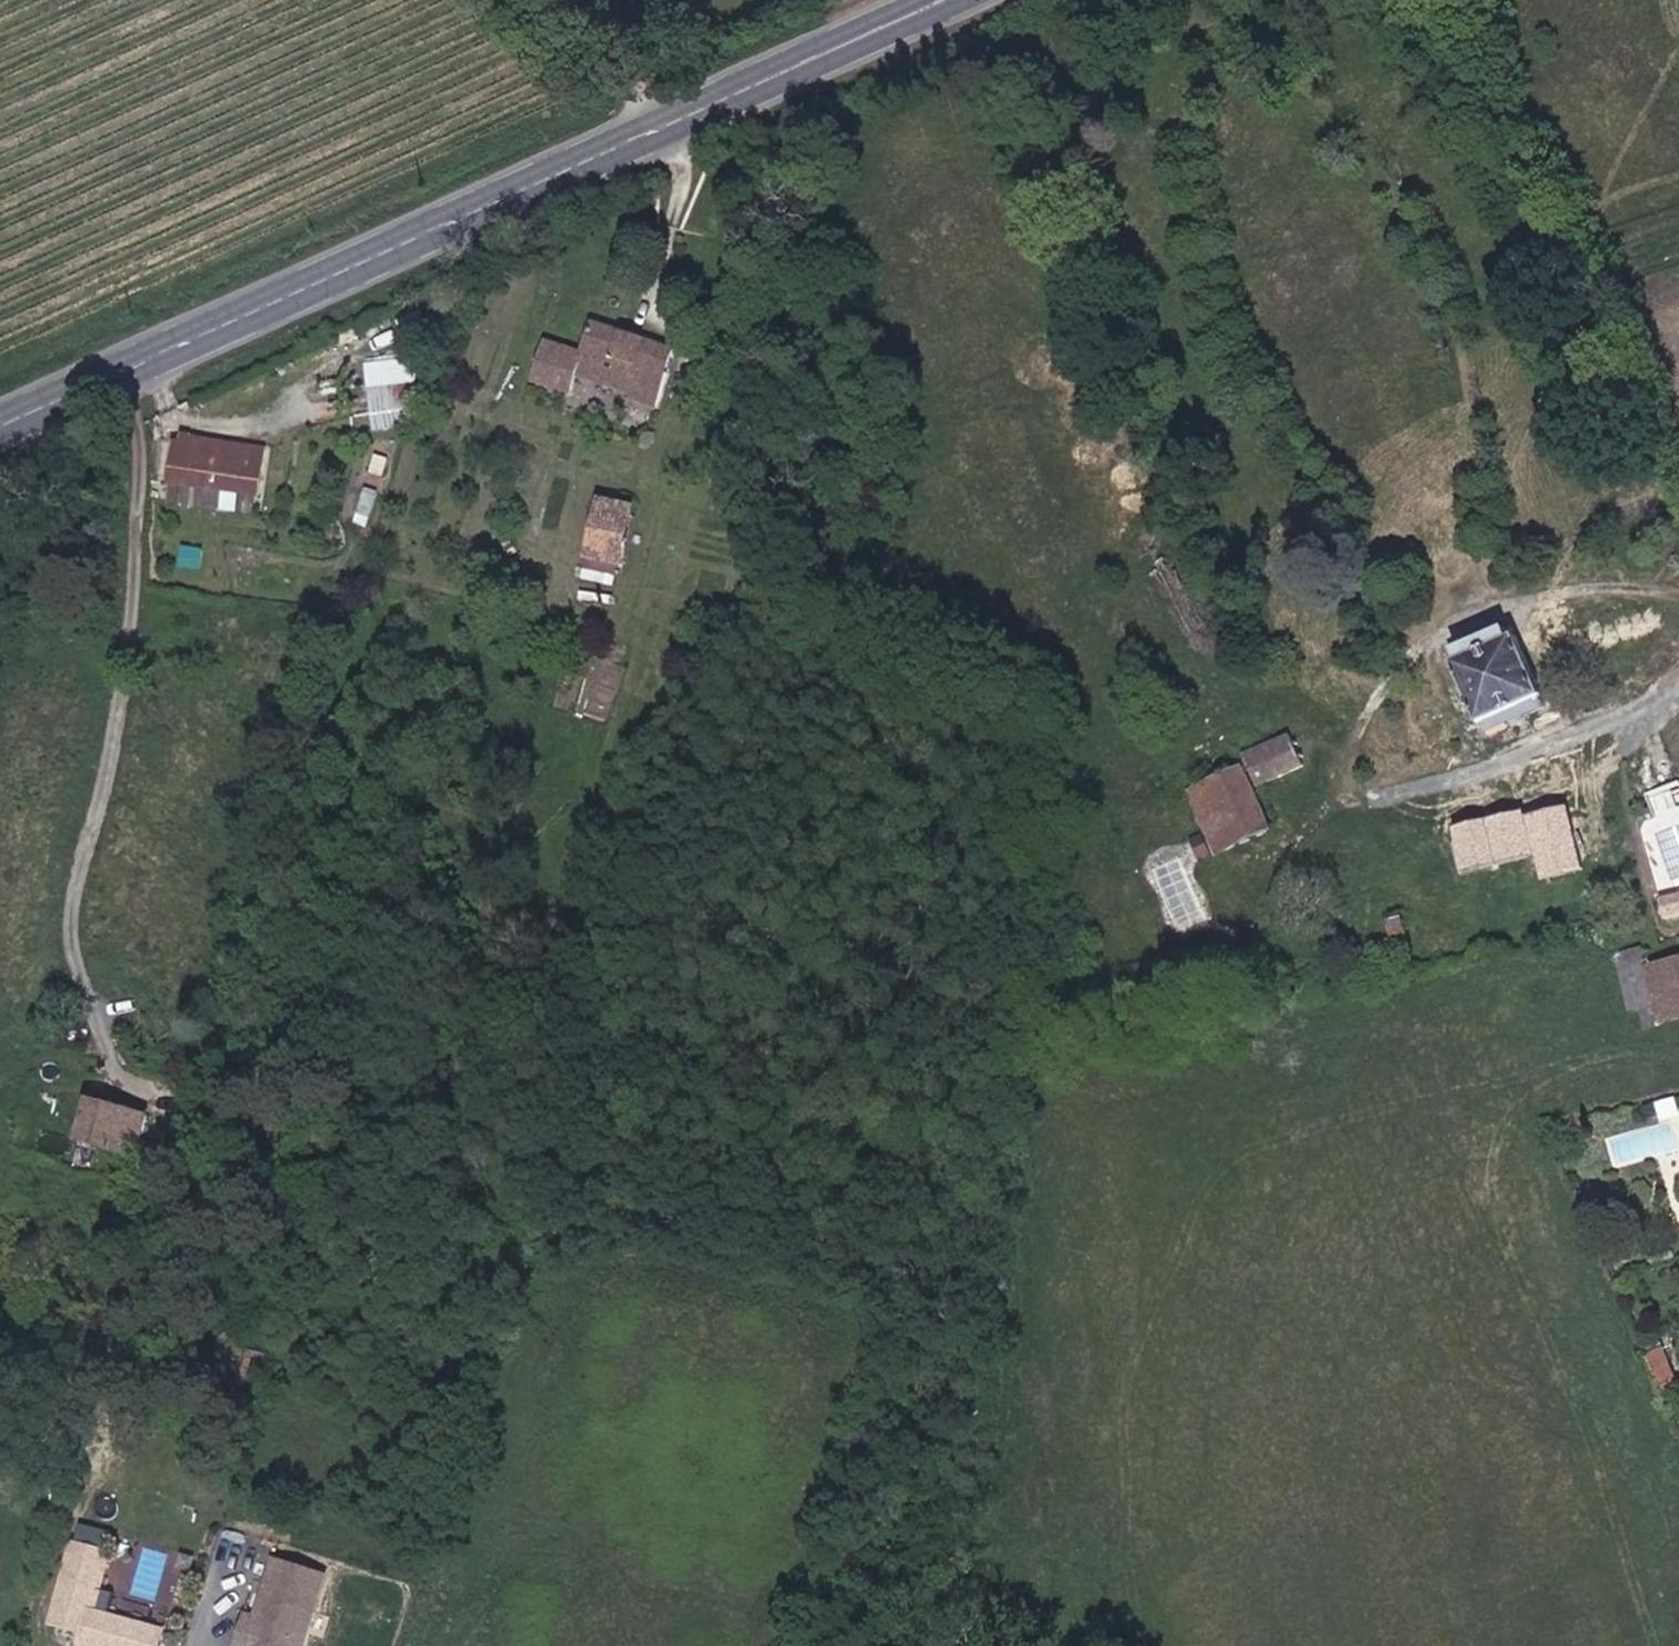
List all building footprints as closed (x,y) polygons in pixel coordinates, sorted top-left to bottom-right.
[(635,390),(642,365),(564,341),(554,373),(515,361),(503,398),(535,408),(540,392),(603,411),(601,416),(628,424),(638,391),(635,390)] [(410,425),(409,384),(373,384),(374,425),(410,425)] [(172,448),(146,456),(136,506),(212,520),(225,459),(172,448)] [(609,584),(630,513),(581,497),(561,570),(609,584)] [(1454,656),(1462,671),(1507,652),(1500,636),(1454,656)] [(1541,701),(1516,649),(1507,652),(1462,671),(1452,675),(1485,739),(1505,729),(1501,718),(1541,701)] [(1546,711),(1541,701),(1501,718),(1505,729),(1546,711)] [(1287,732),(1241,751),(1257,788),(1303,768),(1287,732)] [(1247,784),(1238,762),(1188,782),(1216,853),(1266,833),(1247,784)] [(1564,805),(1521,815),(1530,858),(1535,879),(1579,869),(1564,805)] [(1484,820),(1495,866),(1530,858),(1520,812),(1484,820)] [(1484,820),(1449,828),(1459,874),(1495,866),(1484,820)] [(1678,917),(1678,892),(1656,898),(1663,922),(1678,917)] [(1660,1021),(1678,1015),(1678,959),(1645,968),(1660,1021)] [(98,1162),(112,1122),(58,1102),(44,1143),(98,1162)] [(1639,1157),(1678,1146),(1671,1123),(1633,1133),(1639,1157)] [(1664,1346),(1649,1353),(1662,1384),(1678,1377),(1664,1346)] [(83,1538),(66,1533),(63,1544),(48,1539),(25,1619),(56,1628),(54,1637),(84,1645),(130,1645),(135,1629),(64,1608),(83,1538)] [(292,1585),(241,1569),(224,1629),(213,1625),(207,1645),(274,1645),(292,1585)]
